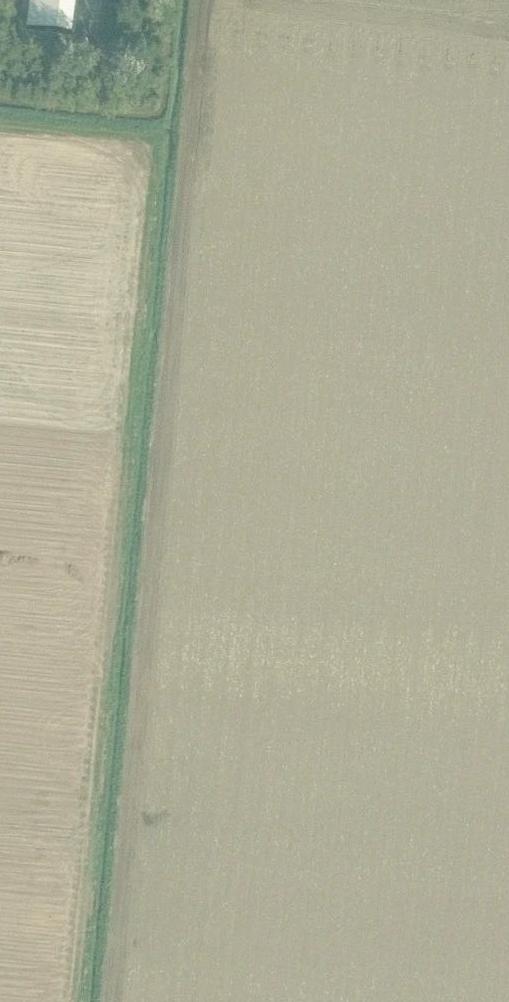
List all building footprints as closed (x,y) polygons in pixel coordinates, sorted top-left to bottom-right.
[(73,34),(76,10),(30,4),(27,28),(73,34)]
